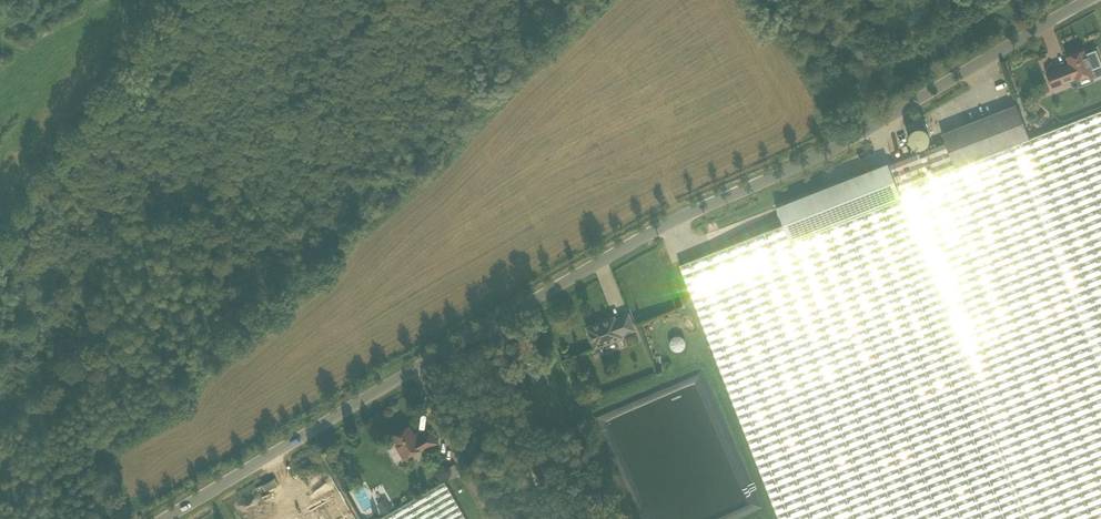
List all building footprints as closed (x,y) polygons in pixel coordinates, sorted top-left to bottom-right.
[(1092,72),(1084,50),(1079,52),(1079,51),(1078,51),(1072,53),(1072,54),(1072,55),(1067,57),(1070,64),(1056,69),(1061,83),(1076,78),(1076,79),(1092,72)] [(945,142),(915,154),(888,165),(888,163),(777,206),(784,224),(790,240),(901,197),(898,189),(1029,138),(1016,105),(942,134),(945,142)] [(784,224),(680,264),(780,518),(1100,518),(1100,110),(1029,138),(898,189),(901,197),(790,240),(784,224)] [(929,134),(928,132),(927,131),(925,129),(923,128),(921,128),(919,127),(917,128),(915,129),(913,130),(911,131),(910,133),(909,135),(909,137),(909,140),(910,142),(911,144),(912,145),(914,147),(916,147),(918,148),(920,148),(922,148),(924,147),(926,146),(927,144),(928,143),(929,141),(930,138),(930,136),(929,134)] [(614,317),(588,327),(590,333),(588,334),(591,342),(593,341),(595,346),(621,336),(621,334),(634,329),(628,314),(615,320),(614,317)] [(684,350),(685,336),(672,335),(670,349),(684,350)] [(423,451),(437,442),(430,431),(417,439),(409,426),(393,436),(405,457),(421,448),(423,451)] [(467,465),(478,459),(473,449),(462,456),(467,465)] [(445,470),(451,479),(460,474),(455,464),(445,470)] [(450,491),(445,481),(378,518),(466,518),(450,491)] [(334,497),(296,518),(346,518),(334,497)] [(381,513),(392,510),(388,499),(378,502),(381,513)]
